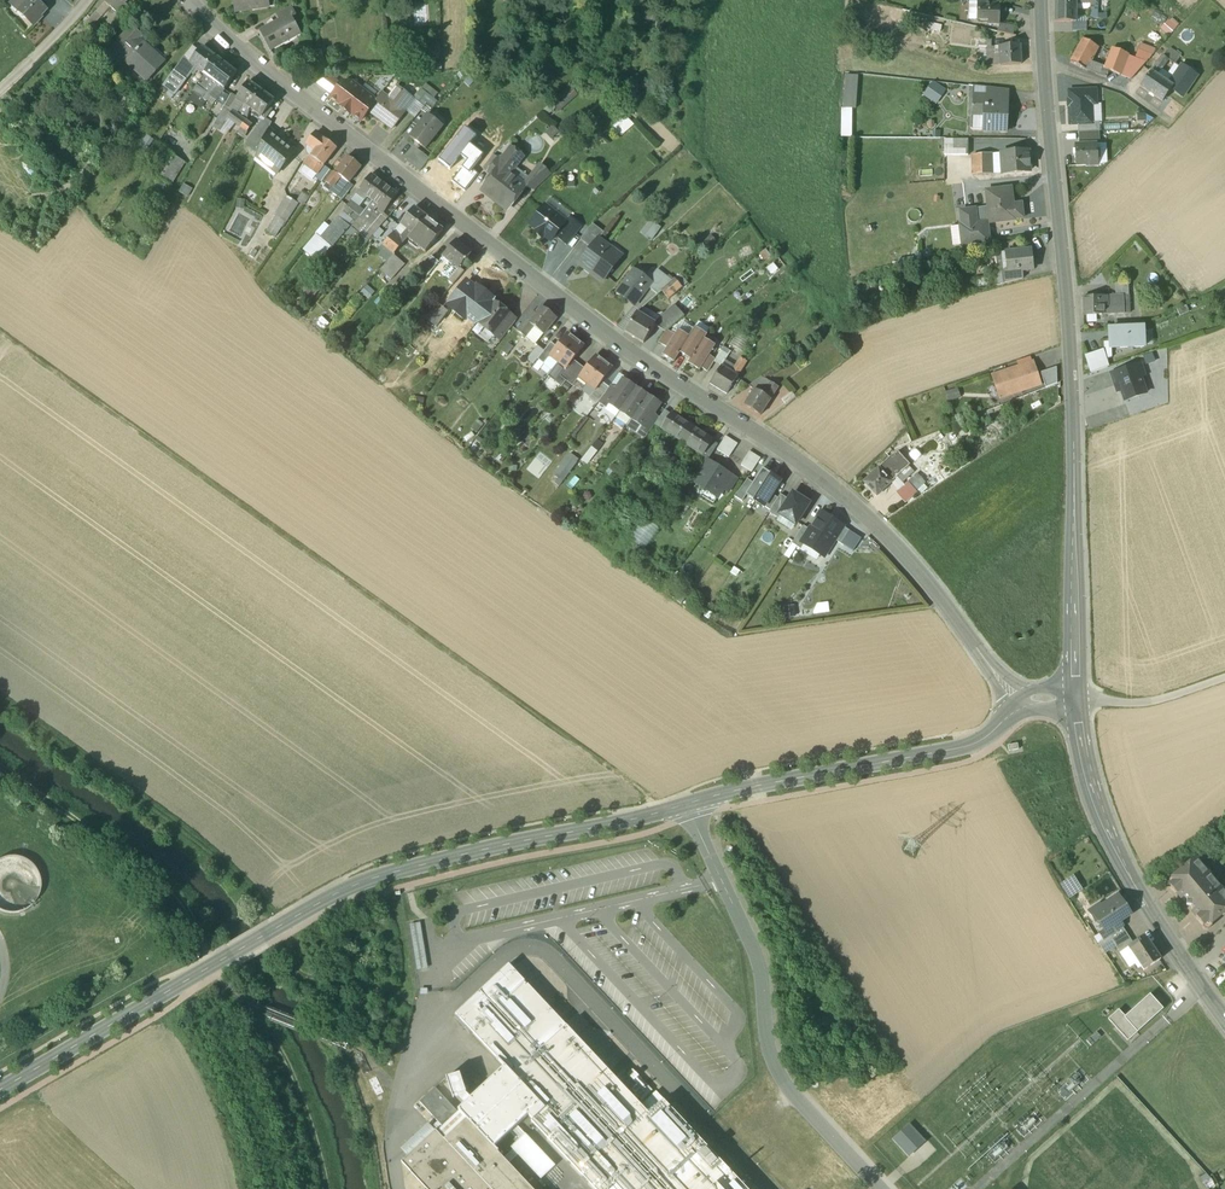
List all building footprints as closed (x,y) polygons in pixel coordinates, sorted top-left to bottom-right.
[(36,0),(24,0),(23,1),(26,3),(18,11),(20,13),(18,15),(22,18),(25,18),(34,26),(42,18),(41,16),(47,10),(36,0)] [(110,7),(116,12),(125,3),(127,0),(117,0),(110,7)] [(236,12),(268,7),(267,0),(235,0),(236,12)] [(1065,1),(1055,1),(1055,23),(1076,23),(1076,4),(1076,1),(1071,1),(1071,0),(1065,0),(1065,1)] [(988,2),(977,2),(977,21),(988,21),(988,24),(999,24),(999,5),(988,5),(988,2)] [(116,12),(123,19),(132,8),(125,3),(116,12)] [(291,5),(277,13),(281,22),(282,22),(291,17),(291,18),(292,17),(296,16),(291,5)] [(605,34),(603,15),(592,16),(594,35),(605,34)] [(291,17),(282,22),(281,22),(274,26),(273,24),(265,28),(266,30),(261,33),(270,49),(300,33),(292,17),(291,18),(291,17)] [(1163,27),(1170,33),(1178,24),(1171,17),(1163,27)] [(999,23),(998,32),(1014,34),(1015,25),(999,23)] [(151,50),(140,39),(142,37),(131,27),(111,49),(122,59),(133,69),(151,50)] [(1085,41),(1083,40),(1070,63),(1084,70),(1089,61),(1097,46),(1086,39),(1085,41)] [(1020,45),(999,46),(999,47),(995,47),(995,50),(999,50),(1000,66),(1021,64),(1020,45)] [(191,63),(189,65),(194,69),(195,68),(204,74),(216,58),(202,48),(191,63)] [(122,59),(111,49),(105,56),(116,66),(122,59)] [(1174,64),(1180,56),(1170,49),(1164,57),(1168,59),(1174,64)] [(165,62),(151,50),(133,69),(147,81),(165,62)] [(1112,50),(1105,69),(1109,70),(1109,72),(1120,76),(1127,57),(1127,55),(1112,50)] [(1162,56),(1151,71),(1156,75),(1168,59),(1164,57),(1162,56)] [(1145,64),(1127,57),(1120,76),(1131,80),(1145,64)] [(174,72),(186,81),(194,69),(189,65),(191,63),(184,58),(174,72)] [(228,67),(216,58),(204,74),(205,76),(219,86),(225,90),(237,74),(228,67)] [(1105,69),(1099,66),(1089,61),(1084,70),(1096,74),(1106,78),(1109,72),(1109,70),(1105,69)] [(1171,89),(1183,97),(1195,78),(1186,72),(1188,70),(1182,66),(1169,84),(1173,87),(1171,89)] [(1151,71),(1140,86),(1163,102),(1172,87),(1173,87),(1169,84),(1159,78),(1156,75),(1151,71)] [(186,81),(174,72),(163,86),(176,94),(183,84),(186,81)] [(843,74),(842,136),(855,137),(856,74),(843,74)] [(200,83),(213,94),(219,86),(205,76),(200,83)] [(332,78),(315,82),(326,91),(334,79),(332,78)] [(334,79),(326,91),(332,96),(341,84),(334,79)] [(923,94),(937,104),(947,90),(933,80),(923,94)] [(249,82),(237,98),(240,101),(250,108),(261,91),(249,82)] [(351,82),(343,82),(341,84),(332,96),(331,98),(341,105),(340,106),(345,110),(361,90),(351,82)] [(213,94),(200,83),(197,88),(194,92),(207,101),(211,96),(213,94)] [(414,99),(413,100),(423,108),(427,103),(433,108),(441,98),(425,85),(414,99)] [(225,90),(219,86),(213,94),(211,96),(217,101),(225,90)] [(579,95),(572,87),(554,103),(561,111),(579,95)] [(1005,90),(989,88),(989,96),(1005,97),(1005,90)] [(376,102),(361,90),(345,110),(351,114),(351,113),(361,121),(368,111),(376,102)] [(394,102),(382,93),(376,102),(368,111),(392,129),(406,111),(405,111),(413,100),(414,99),(401,90),(400,92),(401,93),(394,102)] [(1078,124),(1093,124),(1093,105),(1097,105),(1096,90),(1070,91),(1071,125),(1078,124)] [(261,91),(250,108),(265,119),(266,118),(272,110),(269,108),(274,101),(261,91)] [(202,109),(207,101),(194,92),(189,100),(202,109)] [(214,127),(228,136),(235,124),(228,118),(232,111),(230,110),(237,98),(232,94),(214,127)] [(989,96),(974,96),(973,117),(984,117),(983,131),(1006,132),(1007,115),(1004,115),(1005,97),(989,96)] [(232,111),(245,121),(250,108),(240,101),(237,98),(230,110),(232,111)] [(415,118),(423,108),(413,100),(405,111),(406,111),(415,118)] [(245,121),(232,111),(228,118),(235,124),(241,127),(245,121)] [(428,114),(410,137),(425,149),(443,127),(428,114)] [(625,117),(613,128),(621,137),(634,126),(625,117)] [(263,121),(253,134),(263,141),(269,128),(271,122),(266,118),(265,119),(263,121)] [(252,126),(245,121),(241,127),(247,132),(252,126)] [(1093,124),(1078,124),(1079,133),(1100,132),(1099,124),(1093,124)] [(552,139),(560,131),(553,125),(546,133),(552,139)] [(278,136),(269,128),(263,141),(258,153),(257,153),(261,156),(274,139),(275,140),(278,136)] [(439,161),(450,170),(460,156),(467,161),(462,168),(469,174),(472,170),(483,155),(470,144),(476,136),(465,128),(439,161)] [(253,134),(247,142),(247,145),(258,153),(263,141),(253,134)] [(324,139),(318,135),(311,144),(316,149),(324,139)] [(278,136),(275,140),(274,139),(261,156),(257,153),(255,158),(276,174),(284,165),(286,163),(285,163),(295,150),(278,136)] [(316,149),(311,156),(323,166),(324,166),(337,148),(324,139),(316,149)] [(968,140),(944,140),(944,155),(968,155),(968,140)] [(1097,144),(1075,145),(1076,166),(1086,165),(1086,166),(1098,165),(1097,144)] [(511,148),(502,160),(499,158),(498,159),(488,173),(493,177),(500,168),(509,174),(514,167),(522,157),(511,148)] [(417,149),(407,162),(419,172),(429,159),(417,149)] [(152,172),(172,184),(185,162),(165,150),(152,172)] [(1028,152),(1002,153),(1003,174),(1029,172),(1028,152)] [(992,154),(972,155),(972,176),(993,174),(992,154)] [(493,155),(482,169),(488,173),(498,159),(493,155)] [(311,156),(304,165),(317,175),(323,166),(311,156)] [(347,156),(335,173),(340,177),(348,183),(361,167),(347,156)] [(329,170),(324,166),(317,175),(315,177),(320,182),(329,170)] [(529,179),(526,183),(534,190),(551,175),(539,166),(529,179)] [(514,167),(509,174),(524,186),(526,183),(529,179),(514,167)] [(465,191),(478,174),(472,170),(469,174),(462,168),(452,181),(465,191)] [(493,177),(483,190),(493,198),(496,194),(510,205),(525,186),(509,174),(500,168),(493,177)] [(335,173),(327,184),(333,188),(340,177),(335,173)] [(371,174),(356,194),(362,198),(364,195),(372,201),(384,184),(371,174)] [(157,187),(167,192),(170,187),(160,181),(157,187)] [(954,206),(965,205),(965,183),(954,184),(954,206)] [(192,189),(183,184),(178,193),(187,198),(192,189)] [(384,184),(372,201),(378,206),(375,209),(383,215),(384,213),(398,195),(384,184)] [(1011,188),(986,191),(988,208),(990,224),(1015,220),(1015,219),(1023,218),(1021,204),(1013,205),(1011,188)] [(302,193),(297,201),(305,206),(310,198),(302,193)] [(288,197),(276,215),(278,216),(286,222),(287,223),(300,205),(288,197)] [(244,210),(245,201),(237,200),(237,209),(244,210)] [(364,211),(351,201),(347,205),(349,206),(361,216),(364,211)] [(365,211),(378,221),(383,215),(375,209),(378,206),(372,201),(365,211)] [(340,217),(352,226),(361,216),(349,206),(340,217)] [(545,206),(530,225),(537,230),(535,233),(542,238),(544,235),(551,241),(555,236),(566,222),(565,221),(545,206)] [(414,207),(401,224),(408,229),(413,234),(426,217),(414,207)] [(988,208),(975,209),(975,210),(976,225),(987,224),(990,224),(988,208)] [(975,210),(960,211),(962,226),(960,226),(962,246),(989,243),(987,224),(976,225),(975,210)] [(378,221),(365,211),(364,211),(361,216),(374,227),(378,221)] [(361,216),(352,226),(361,235),(368,240),(388,217),(384,213),(383,215),(378,221),(374,227),(361,216)] [(275,238),(286,222),(278,216),(267,232),(275,238)] [(323,237),(334,247),(352,226),(340,217),(323,237)] [(443,230),(426,217),(413,234),(408,239),(426,253),(443,230)] [(566,222),(555,236),(566,245),(581,226),(569,217),(565,221),(566,222)] [(641,232),(652,239),(660,228),(648,221),(641,232)] [(593,224),(589,228),(580,240),(591,248),(598,239),(599,240),(604,233),(593,224)] [(392,234),(383,245),(394,254),(408,239),(413,234),(408,229),(399,239),(392,234)] [(319,264),(334,247),(323,237),(319,234),(304,251),(319,264)] [(368,240),(361,235),(350,247),(357,253),(368,240)] [(599,240),(598,239),(591,248),(579,264),(602,282),(618,261),(606,252),(609,248),(599,240)] [(456,240),(444,256),(451,262),(459,268),(459,267),(464,261),(466,262),(467,261),(465,260),(471,253),(456,240)] [(741,258),(753,254),(749,247),(738,251),(741,258)] [(1030,251),(1006,254),(1008,271),(1008,272),(1021,270),(1021,271),(1032,270),(1030,251)] [(394,254),(381,270),(392,279),(405,264),(394,254)] [(431,256),(419,270),(427,277),(439,262),(431,256)] [(278,265),(269,261),(265,271),(274,275),(278,265)] [(451,262),(442,274),(448,281),(452,286),(464,272),(459,267),(459,268),(451,262)] [(650,282),(634,270),(617,293),(618,294),(619,292),(634,303),(633,305),(634,306),(648,287),(651,283),(650,282)] [(1021,270),(1008,272),(1008,271),(1004,271),(1005,284),(1022,280),(1021,271),(1021,270)] [(672,282),(659,271),(650,282),(651,283),(648,287),(658,295),(662,291),(672,282)] [(672,282),(662,291),(669,299),(681,286),(675,279),(672,282)] [(466,281),(447,306),(462,318),(465,315),(476,324),(493,302),(495,300),(484,291),(482,293),(476,289),(476,288),(466,281)] [(1127,295),(1106,296),(1107,307),(1116,306),(1116,314),(1125,314),(1124,310),(1127,309),(1127,303),(1128,303),(1127,295)] [(1106,296),(1082,298),(1083,316),(1104,315),(1104,307),(1107,307),(1106,296)] [(511,316),(493,302),(476,324),(477,324),(478,323),(486,329),(485,334),(491,338),(495,336),(496,335),(510,318),(511,316)] [(438,304),(425,319),(436,327),(448,312),(438,304)] [(556,318),(541,307),(535,314),(532,312),(526,321),(533,327),(543,335),(556,318)] [(684,316),(676,307),(665,317),(673,325),(684,316)] [(636,314),(625,332),(644,343),(655,325),(636,314)] [(665,317),(655,325),(666,332),(667,331),(673,325),(665,317)] [(510,318),(496,335),(502,339),(515,322),(510,318)] [(526,321),(518,331),(526,337),(533,327),(526,321)] [(543,335),(533,327),(526,337),(535,345),(543,335)] [(707,335),(695,328),(689,337),(679,353),(680,353),(691,359),(692,360),(704,340),(707,335)] [(1143,328),(1109,329),(1110,342),(1110,349),(1111,349),(1144,347),(1143,328)] [(675,336),(667,331),(666,332),(665,333),(658,343),(667,348),(675,336)] [(689,337),(678,331),(675,336),(667,348),(662,355),(674,362),(680,353),(679,353),(689,337)] [(556,347),(549,356),(549,357),(557,363),(576,339),(567,333),(556,347)] [(576,339),(557,363),(565,369),(566,370),(573,360),(584,346),(576,339)] [(715,346),(704,340),(692,360),(691,359),(688,363),(700,371),(701,368),(709,356),(715,346)] [(543,352),(537,359),(544,364),(549,357),(549,356),(556,347),(551,342),(543,352)] [(1110,342),(1103,342),(1104,351),(1102,352),(1105,360),(1112,358),(1111,349),(1110,349),(1110,342)] [(537,359),(543,352),(536,347),(526,360),(533,365),(537,359)] [(727,356),(720,351),(715,360),(714,362),(721,366),(727,356)] [(1102,352),(1086,357),(1091,373),(1108,367),(1105,360),(1102,352)] [(1153,353),(1144,355),(1146,364),(1155,362),(1153,353)] [(585,369),(578,378),(579,378),(587,384),(604,362),(596,355),(585,369)] [(709,356),(701,368),(707,372),(714,362),(715,360),(709,356)] [(740,358),(731,373),(738,376),(747,362),(740,358)] [(538,371),(544,364),(537,359),(533,365),(532,366),(538,371)] [(573,360),(566,370),(565,369),(560,377),(566,382),(579,365),(573,360)] [(604,362),(587,384),(595,391),(602,382),(613,368),(604,362)] [(565,369),(557,363),(548,375),(556,382),(560,377),(565,369)] [(1033,364),(994,377),(1000,397),(1020,390),(1019,386),(1038,380),(1033,364)] [(1144,377),(1140,364),(1111,374),(1115,385),(1119,384),(1125,401),(1146,394),(1140,378),(1144,377)] [(585,369),(579,365),(566,382),(572,386),(579,378),(578,378),(585,369)] [(731,373),(721,366),(710,384),(726,394),(738,376),(731,373)] [(1057,368),(1041,374),(1046,389),(1057,383),(1057,368)] [(560,377),(556,382),(548,375),(547,376),(562,387),(566,382),(560,377)] [(623,380),(617,389),(617,390),(608,403),(609,404),(620,411),(635,388),(623,380)] [(602,382),(595,391),(589,399),(596,405),(598,403),(605,394),(609,388),(602,382)] [(763,394),(771,399),(777,390),(774,389),(776,386),(770,382),(763,394)] [(605,394),(598,403),(606,408),(609,404),(608,403),(617,390),(617,389),(611,385),(605,394)] [(635,388),(620,411),(632,419),(647,396),(635,388)] [(755,389),(744,405),(760,416),(771,399),(763,394),(755,389)] [(791,393),(782,400),(785,405),(795,398),(791,393)] [(647,396),(632,419),(642,426),(643,427),(649,418),(650,419),(653,414),(660,405),(647,396)] [(659,418),(655,425),(661,429),(670,414),(664,411),(659,418)] [(693,426),(672,412),(670,414),(661,429),(682,443),(693,426)] [(653,414),(650,419),(649,418),(643,427),(642,426),(640,431),(647,435),(659,418),(653,414)] [(471,429),(477,434),(483,425),(477,421),(471,429)] [(714,440),(693,426),(682,443),(703,456),(712,442),(714,440)] [(738,444),(726,436),(717,450),(729,458),(738,444)] [(479,451),(485,443),(479,438),(473,446),(479,451)] [(712,442),(703,456),(708,460),(718,445),(712,442)] [(586,455),(591,459),(599,449),(594,445),(586,455)] [(761,459),(750,451),(741,465),(752,472),(761,459)] [(910,465),(898,452),(889,458),(897,466),(902,472),(908,467),(910,465)] [(502,464),(507,458),(500,453),(495,459),(502,464)] [(562,483),(578,462),(570,455),(553,477),(562,483)] [(615,465),(620,469),(628,458),(624,455),(623,457),(620,455),(616,460),(618,461),(615,465)] [(897,466),(889,458),(878,468),(892,482),(896,478),(890,472),(897,466)] [(736,479),(707,461),(693,482),(717,497),(723,489),(728,492),(736,479)] [(613,478),(619,470),(612,464),(606,472),(613,478)] [(897,466),(890,472),(896,478),(897,477),(902,472),(897,466)] [(913,473),(908,467),(902,472),(897,477),(902,483),(913,473)] [(878,468),(864,482),(877,496),(892,482),(878,468)] [(774,476),(762,469),(753,483),(746,495),(746,496),(755,502),(756,501),(764,507),(772,495),(780,481),(774,477),(774,476)] [(919,491),(921,494),(929,487),(917,474),(896,492),(905,503),(919,491)] [(646,494),(653,484),(643,477),(636,487),(646,494)] [(745,483),(734,497),(742,502),(746,496),(746,495),(753,483),(747,479),(745,483)] [(653,484),(646,494),(658,501),(664,492),(653,484)] [(789,500),(779,514),(780,515),(795,525),(809,504),(793,493),(789,500)] [(772,495),(764,507),(770,511),(778,499),(772,495)] [(770,511),(769,513),(778,518),(780,515),(779,514),(789,500),(781,495),(770,511)] [(809,530),(801,543),(804,544),(824,557),(835,540),(843,527),(843,526),(821,512),(809,530)] [(618,553),(635,564),(659,529),(642,518),(618,553)] [(803,526),(792,544),(801,549),(804,544),(801,543),(809,530),(803,526)] [(843,527),(835,540),(841,544),(849,531),(843,527)] [(80,799),(68,811),(80,823),(92,811),(80,799)] [(1196,858),(1172,878),(1174,881),(1170,885),(1177,893),(1178,893),(1181,896),(1180,897),(1181,898),(1183,896),(1187,901),(1187,905),(1191,905),(1195,910),(1193,912),(1194,913),(1195,912),(1198,916),(1197,917),(1204,926),(1209,922),(1211,924),(1224,913),(1224,894),(1196,858)] [(1119,896),(1102,908),(1105,913),(1097,918),(1106,931),(1120,922),(1131,915),(1119,896)] [(419,969),(428,967),(419,922),(410,924),(419,969)] [(1120,922),(1106,931),(1100,934),(1105,941),(1111,938),(1110,937),(1124,928),(1120,922)] [(1124,928),(1110,937),(1111,938),(1119,952),(1128,946),(1133,943),(1124,928)] [(1148,939),(1140,944),(1138,940),(1133,943),(1128,946),(1142,967),(1145,971),(1161,960),(1148,939)] [(1142,967),(1128,946),(1119,952),(1130,967),(1136,963),(1139,968),(1142,967)] [(664,1101),(649,1114),(509,965),(480,992),(665,1188),(746,1188),(664,1101)] [(480,992),(456,1014),(498,1059),(497,1060),(498,1061),(498,1060),(505,1067),(471,1099),(466,1104),(459,1110),(459,1111),(467,1119),(498,1152),(499,1151),(498,1151),(494,1147),(528,1115),(533,1120),(531,1121),(595,1188),(608,1188),(614,1183),(619,1188),(665,1188),(480,992)] [(1150,994),(1126,1017),(1119,1010),(1108,1020),(1128,1041),(1163,1009),(1150,994)] [(1096,1032),(1087,1041),(1091,1046),(1101,1037),(1096,1032)] [(459,1075),(447,1079),(447,1078),(446,1078),(453,1098),(454,1098),(453,1097),(458,1096),(466,1093),(467,1093),(466,1092),(463,1084),(463,1083),(460,1074),(459,1075)] [(459,1110),(435,1088),(420,1102),(442,1127),(443,1128),(448,1124),(448,1123),(459,1113),(458,1112),(459,1111),(459,1110)] [(466,1093),(458,1096),(466,1104),(471,1099),(466,1093)] [(459,1113),(448,1123),(448,1124),(443,1128),(442,1127),(437,1132),(444,1139),(467,1119),(459,1111),(458,1112),(459,1113)] [(498,1152),(467,1119),(444,1139),(491,1188),(532,1188),(498,1152)] [(428,1123),(401,1149),(407,1156),(435,1130),(428,1123)] [(894,1140),(909,1156),(924,1143),(909,1126),(894,1140)] [(407,1156),(401,1162),(410,1171),(444,1139),(437,1132),(436,1130),(435,1130),(407,1156)] [(444,1139),(410,1171),(427,1188),(491,1188),(444,1139)] [(928,1140),(917,1150),(926,1159),(936,1149),(928,1140)]
